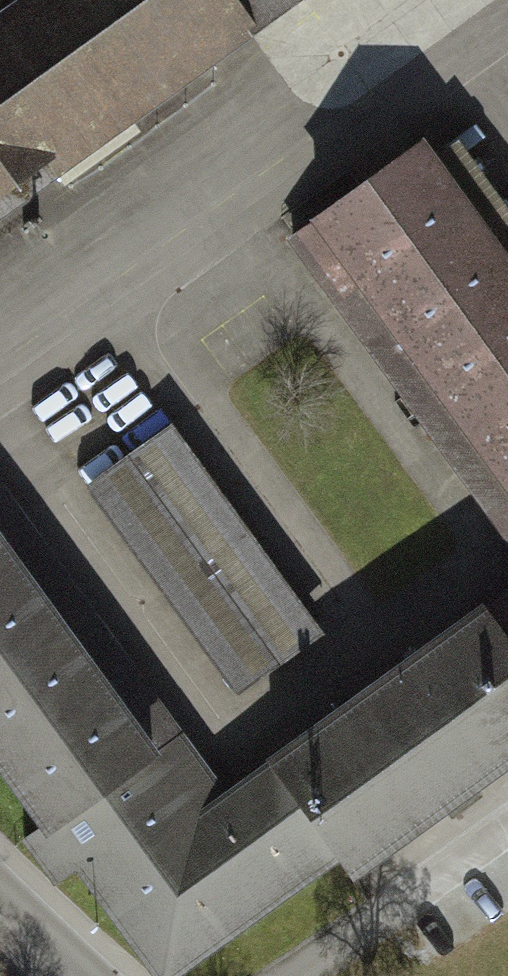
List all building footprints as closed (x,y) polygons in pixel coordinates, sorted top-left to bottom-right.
[(0,5),(0,215),(257,30),(236,0),(7,0),(0,5)] [(257,30),(298,0),(236,0),(257,30)] [(420,135),(306,217),(309,221),(507,495),(507,256),(420,135)] [(507,549),(507,495),(309,221),(285,237),(507,549)] [(166,425),(82,486),(235,695),(319,634),(166,425)] [(154,749),(182,729),(0,479),(0,538),(154,749)] [(263,758),(224,786),(182,729),(154,749),(0,538),(0,775),(37,826),(20,839),(53,884),(70,872),(146,975),(180,975),(337,862),(263,758)] [(507,636),(507,582),(482,600),(507,636)] [(337,862),(350,879),(507,766),(507,636),(482,600),(480,598),(261,755),(263,758),(337,862)]
